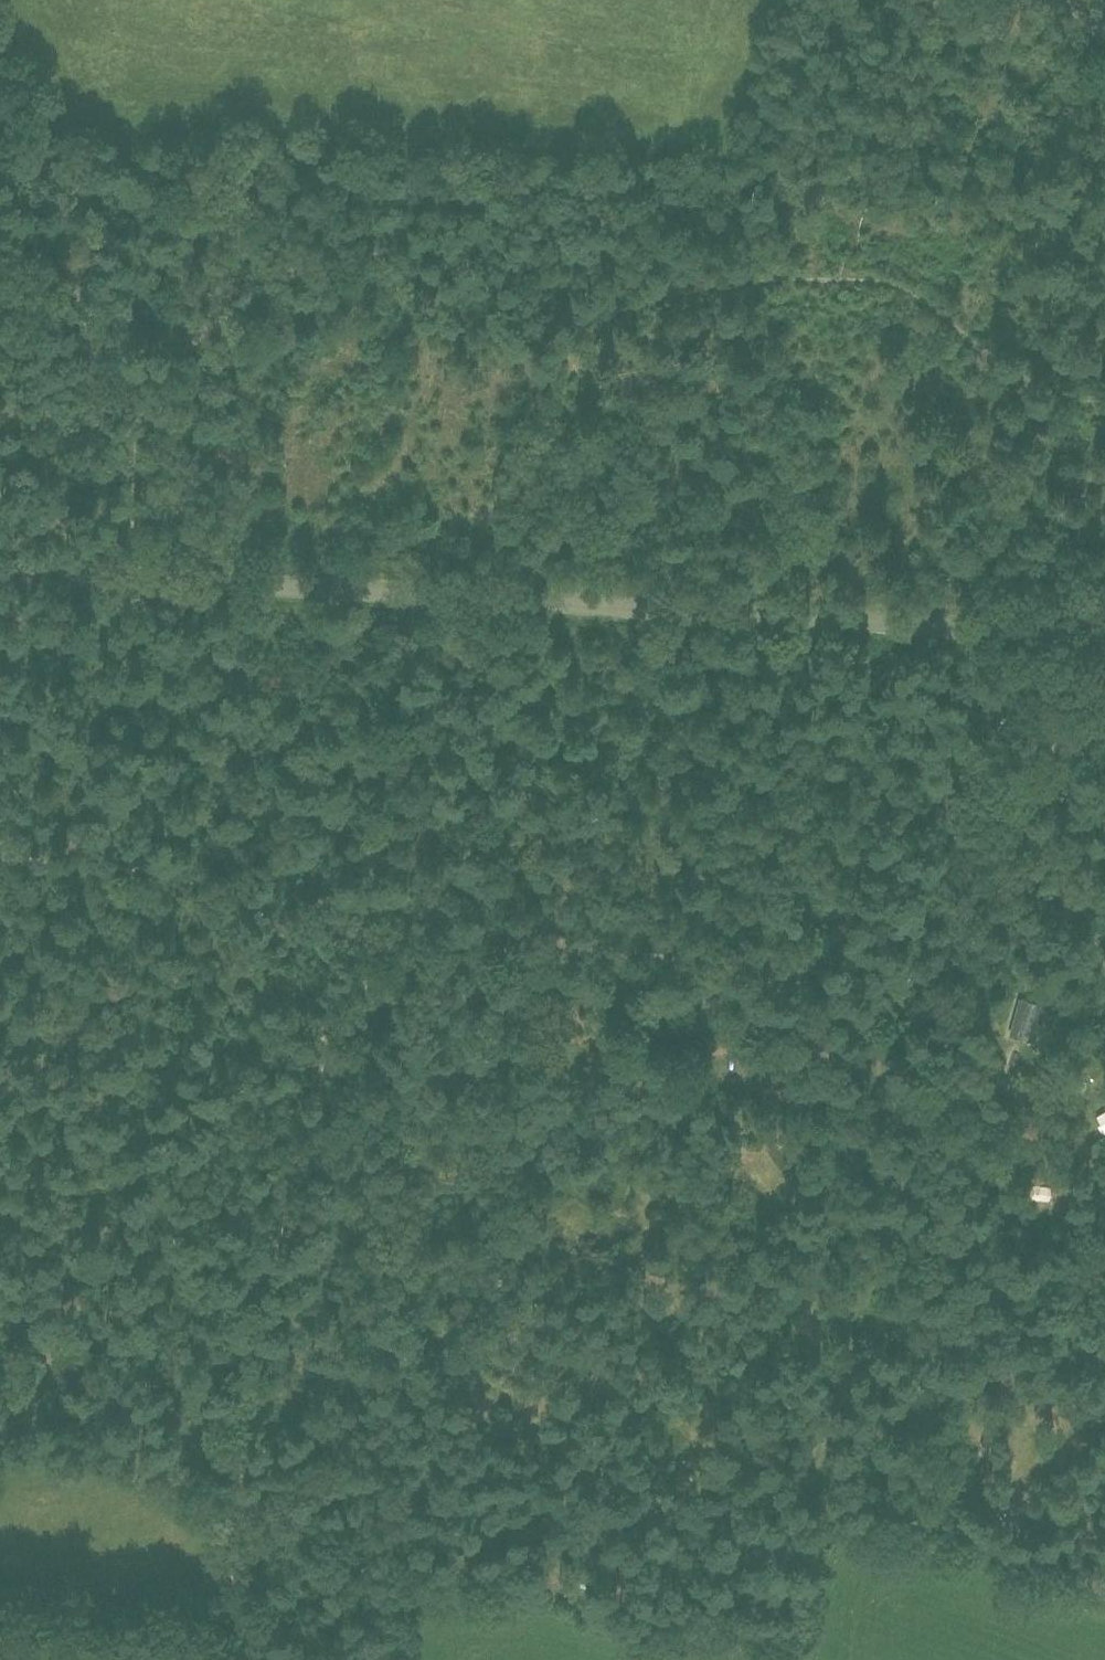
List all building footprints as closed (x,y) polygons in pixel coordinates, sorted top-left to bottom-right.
[(1023,999),(1020,1009),(1025,1010),(1020,1027),(1016,1026),(1014,1036),(1035,1041),(1037,1031),(1033,1030),(1037,1013),(1041,1014),(1044,1005),(1023,999)]
